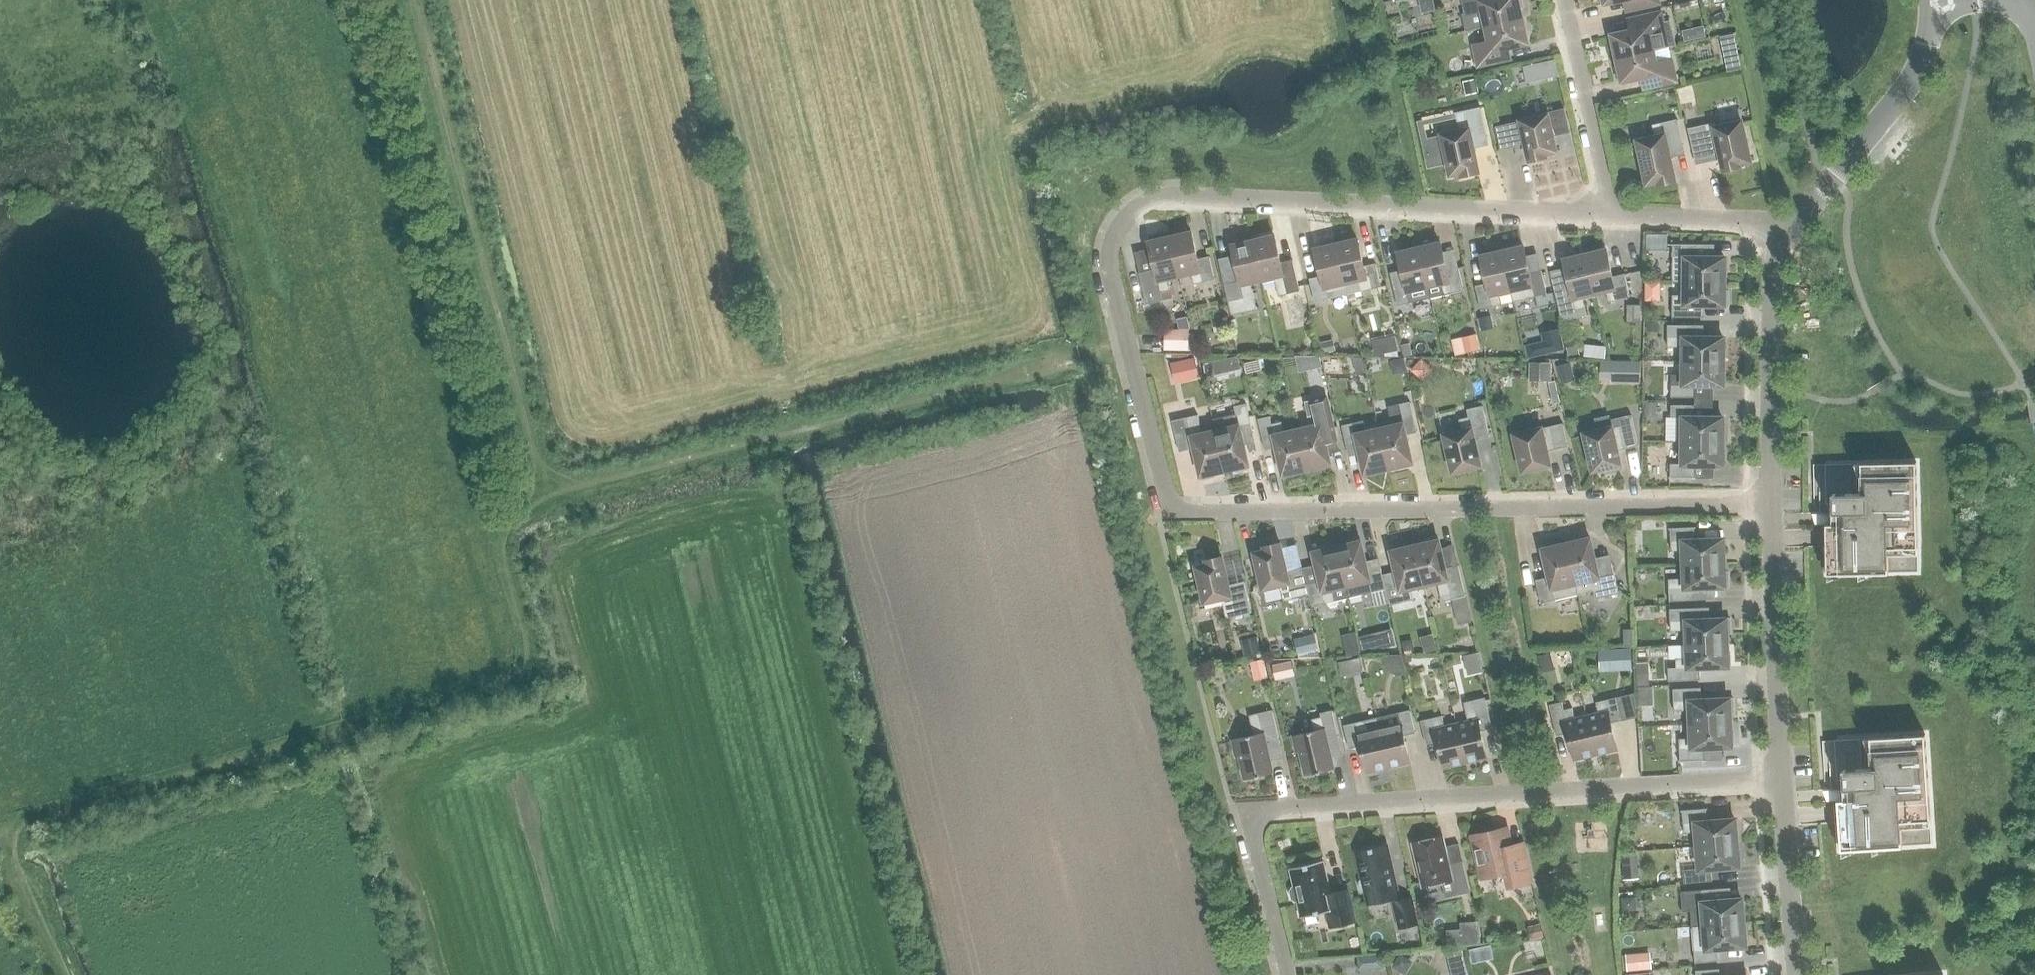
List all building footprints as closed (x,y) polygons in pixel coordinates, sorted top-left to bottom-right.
[(1434,0),(1418,0),(1421,14),(1436,10),(1434,0)] [(1485,26),(1522,18),(1520,8),(1523,7),(1522,0),(1463,0),(1466,14),(1462,15),(1466,30),(1485,26)] [(1633,10),(1660,4),(1659,0),(1631,0),(1633,10)] [(1612,35),(1617,58),(1654,50),(1676,45),(1671,20),(1665,21),(1663,11),(1635,18),(1637,29),(1612,35)] [(1522,18),(1485,26),(1489,42),(1473,45),(1478,67),(1505,61),(1502,49),(1528,43),(1522,18)] [(1735,34),(1720,37),(1724,57),(1739,55),(1735,34)] [(1654,50),(1617,58),(1619,67),(1615,68),(1618,81),(1622,80),(1622,82),(1648,76),(1650,88),(1677,82),(1672,60),(1657,64),(1654,50)] [(1555,60),(1540,63),(1543,79),(1558,76),(1555,60)] [(1479,92),(1476,79),(1463,82),(1466,95),(1479,92)] [(1692,103),(1689,89),(1679,91),(1682,105),(1692,103)] [(1442,137),(1424,141),(1430,165),(1448,161),(1451,175),(1461,173),(1462,176),(1479,173),(1472,141),(1488,138),(1481,107),(1455,112),(1459,131),(1442,135),(1442,137)] [(1548,115),(1495,126),(1500,150),(1526,144),(1530,161),(1546,157),(1545,154),(1556,151),(1553,139),(1553,136),(1569,133),(1569,135),(1570,135),(1565,111),(1564,111),(1564,114),(1548,117),(1548,115)] [(1637,140),(1647,184),(1658,182),(1659,185),(1675,182),(1668,150),(1684,146),(1678,119),(1652,125),(1655,136),(1637,140)] [(1688,128),(1695,159),(1720,154),(1724,171),(1740,167),(1740,164),(1751,161),(1742,121),(1716,127),(1715,122),(1688,128)] [(1175,236),(1171,237),(1179,275),(1191,273),(1194,284),(1215,279),(1210,256),(1198,259),(1192,232),(1188,233),(1187,230),(1174,233),(1175,236)] [(1659,235),(1659,249),(1667,249),(1667,245),(1667,236),(1667,235),(1659,235)] [(1253,241),(1263,283),(1275,280),(1279,296),(1300,291),(1293,260),(1281,262),(1275,236),(1253,241)] [(1168,278),(1179,275),(1171,237),(1149,242),(1155,269),(1140,272),(1147,304),(1172,298),(1168,278)] [(1263,283),(1253,241),(1249,242),(1248,238),(1235,242),(1236,245),(1232,246),(1238,272),(1223,276),(1232,315),(1257,309),(1251,282),(1262,279),(1263,283)] [(1358,239),(1336,244),(1345,282),(1346,286),(1348,294),(1360,291),(1381,286),(1376,263),(1364,266),(1358,239)] [(1424,247),(1419,248),(1431,298),(1443,295),(1464,290),(1459,267),(1447,269),(1441,243),(1437,244),(1436,240),(1423,244),(1424,247)] [(1321,276),(1310,279),(1315,302),(1337,297),(1348,294),(1346,286),(1345,282),(1336,244),(1315,249),(1321,276)] [(1685,282),(1685,281),(1725,281),(1725,257),(1697,257),(1697,245),(1698,245),(1698,244),(1672,244),(1672,245),(1673,245),(1672,282),(1685,282)] [(1502,252),(1514,301),(1547,294),(1542,270),(1530,273),(1524,247),(1502,252)] [(1404,279),(1392,282),(1398,306),(1419,301),(1431,298),(1419,248),(1398,253),(1404,279)] [(1585,255),(1595,297),(1596,297),(1595,293),(1606,290),(1609,302),(1630,297),(1625,274),(1613,276),(1607,250),(1585,255)] [(1514,301),(1502,252),(1481,256),(1487,283),(1475,286),(1481,309),(1502,304),(1500,296),(1511,294),(1513,302),(1514,301)] [(1562,321),(1578,317),(1587,315),(1583,300),(1595,297),(1585,255),(1564,260),(1570,286),(1554,290),(1562,321)] [(1685,281),(1685,282),(1684,295),(1672,295),(1672,317),(1696,317),(1696,305),(1729,305),(1729,291),(1725,291),(1725,281),(1685,281)] [(1286,325),(1306,321),(1300,295),(1281,299),(1286,325)] [(1494,328),(1492,315),(1478,318),(1481,331),(1494,328)] [(1658,323),(1647,322),(1647,332),(1658,332),(1658,323)] [(1684,347),(1683,361),(1724,361),(1724,337),(1696,337),(1696,325),(1668,325),(1668,347),(1684,347)] [(1525,346),(1528,359),(1565,350),(1560,328),(1540,333),(1542,341),(1525,346)] [(1166,334),(1166,350),(1190,350),(1190,334),(1166,334)] [(1462,337),(1466,353),(1480,350),(1476,334),(1462,337)] [(1384,338),(1387,353),(1399,351),(1395,335),(1384,338)] [(1580,356),(1576,338),(1566,340),(1570,358),(1580,356)] [(1336,351),(1333,339),(1320,342),(1323,354),(1336,351)] [(1410,343),(1401,345),(1404,357),(1413,355),(1410,343)] [(1212,363),(1215,376),(1240,370),(1237,357),(1212,363)] [(1259,357),(1243,361),(1246,374),(1262,370),(1259,357)] [(1322,368),(1320,357),(1307,357),(1311,371),(1322,368)] [(1362,357),(1353,357),(1355,366),(1364,364),(1362,357)] [(1171,363),(1175,379),(1198,374),(1194,358),(1171,363)] [(1723,385),(1724,361),(1683,361),(1683,374),(1671,374),(1671,397),(1695,397),(1695,385),(1723,385)] [(1552,362),(1529,362),(1529,381),(1551,382),(1552,362)] [(1576,381),(1571,362),(1557,366),(1561,384),(1576,381)] [(1640,362),(1612,362),(1612,380),(1611,383),(1639,383),(1640,362)] [(1335,433),(1327,396),(1305,402),(1311,427),(1298,430),(1307,469),(1330,464),(1324,436),(1335,433)] [(1388,406),(1391,421),(1378,424),(1379,429),(1389,468),(1412,463),(1406,435),(1417,433),(1410,401),(1388,406)] [(1658,402),(1645,402),(1644,415),(1657,416),(1658,402)] [(1216,431),(1225,470),(1235,468),(1236,472),(1249,469),(1242,437),(1253,435),(1246,403),(1234,406),(1236,414),(1226,416),(1229,428),(1216,431)] [(1453,472),(1480,465),(1474,440),(1490,437),(1483,405),(1467,409),(1469,417),(1459,419),(1462,431),(1444,435),(1453,472)] [(1683,442),(1683,441),(1723,441),(1723,417),(1695,417),(1695,405),(1671,405),(1671,417),(1678,417),(1678,442),(1683,442)] [(1639,446),(1631,414),(1610,419),(1609,415),(1595,419),(1597,430),(1584,433),(1593,470),(1604,468),(1605,471),(1619,468),(1618,465),(1620,464),(1617,449),(1624,447),(1624,449),(1639,446)] [(1214,473),(1225,470),(1216,431),(1203,434),(1198,415),(1172,421),(1179,452),(1195,448),(1202,480),(1215,477),(1214,473)] [(1283,475),(1307,469),(1298,430),(1284,433),(1282,421),(1272,424),(1270,416),(1258,419),(1265,450),(1277,447),(1283,475)] [(1378,424),(1365,427),(1364,420),(1342,425),(1347,449),(1359,446),(1365,473),(1389,468),(1378,424)] [(1514,434),(1523,471),(1550,465),(1547,451),(1568,446),(1563,423),(1514,434)] [(1683,441),(1683,442),(1683,464),(1671,464),(1671,476),(1669,476),(1669,478),(1696,478),(1696,477),(1694,477),(1695,465),(1723,465),(1723,441),(1683,441)] [(1861,463),(1825,464),(1826,504),(1832,504),(1833,524),(1826,524),(1826,529),(1827,546),(1827,574),(1889,573),(1917,573),(1917,548),(1917,462),(1861,463)] [(1684,563),(1684,564),(1724,562),(1723,538),(1695,540),(1694,528),(1696,528),(1696,527),(1669,528),(1669,529),(1671,529),(1671,551),(1683,550),(1684,563)] [(1577,541),(1566,544),(1578,595),(1594,591),(1596,599),(1619,593),(1612,562),(1596,566),(1589,534),(1576,537),(1577,541)] [(1426,543),(1415,546),(1424,585),(1437,582),(1442,601),(1466,596),(1458,565),(1445,568),(1438,536),(1425,539),(1426,543)] [(1386,589),(1384,582),(1381,566),(1367,569),(1360,537),(1347,540),(1348,544),(1337,547),(1346,586),(1359,583),(1362,595),(1386,589)] [(1578,595),(1566,544),(1556,546),(1555,542),(1542,545),(1549,577),(1536,580),(1541,603),(1578,595)] [(1284,601),(1309,595),(1307,583),(1306,583),(1303,568),(1287,571),(1280,543),(1264,547),(1265,550),(1254,553),(1263,590),(1280,585),(1284,601)] [(1398,579),(1384,582),(1386,589),(1390,605),(1414,600),(1411,588),(1424,585),(1415,546),(1404,548),(1403,544),(1391,547),(1398,579)] [(1349,598),(1346,586),(1337,547),(1327,549),(1326,545),(1313,548),(1320,580),(1307,583),(1309,595),(1312,606),(1349,598)] [(1196,566),(1204,603),(1222,599),(1227,618),(1252,612),(1245,581),(1229,585),(1222,556),(1206,560),(1207,564),(1196,566)] [(1724,562),(1684,564),(1684,563),(1680,564),(1681,578),(1669,579),(1669,601),(1697,600),(1697,588),(1729,586),(1729,572),(1725,572),(1724,562)] [(1687,645),(1687,644),(1727,642),(1727,633),(1731,632),(1730,618),(1698,620),(1698,608),(1670,609),(1671,631),(1683,630),(1683,645),(1687,645)] [(1470,613),(1455,616),(1457,625),(1472,622),(1470,613)] [(1633,629),(1624,629),(1624,646),(1633,646),(1633,629)] [(1319,650),(1315,633),(1294,639),(1298,655),(1319,650)] [(1373,634),(1359,637),(1363,654),(1377,650),(1373,634)] [(1261,654),(1258,637),(1241,641),(1245,657),(1261,654)] [(1412,639),(1402,642),(1404,652),(1415,650),(1412,639)] [(1727,642),(1687,644),(1687,645),(1688,658),(1676,659),(1676,667),(1668,668),(1669,681),(1701,680),(1700,668),(1728,667),(1727,642)] [(1611,650),(1599,650),(1600,671),(1612,670),(1611,661),(1611,650)] [(1551,653),(1538,656),(1540,666),(1553,663),(1551,653)] [(1363,671),(1360,658),(1353,660),(1356,672),(1363,671)] [(1268,677),(1264,659),(1251,662),(1255,680),(1268,677)] [(1292,661),(1280,664),(1283,678),(1295,676),(1292,661)] [(1636,663),(1637,685),(1649,685),(1647,662),(1636,663)] [(1653,686),(1638,687),(1639,695),(1653,695),(1653,686)] [(1690,710),(1691,724),(1731,722),(1730,713),(1734,712),(1734,698),(1702,700),(1701,688),(1673,689),(1674,711),(1690,710)] [(1468,722),(1457,724),(1465,761),(1487,756),(1481,731),(1493,728),(1485,697),(1464,702),(1468,722)] [(1623,720),(1618,697),(1596,702),(1599,714),(1587,716),(1596,754),(1617,749),(1611,723),(1623,720)] [(1596,754),(1587,716),(1575,719),(1573,707),(1564,709),(1562,702),(1550,705),(1557,736),(1568,733),(1574,758),(1596,754)] [(1254,735),(1233,739),(1236,756),(1240,755),(1245,779),(1273,773),(1266,744),(1280,741),(1273,710),(1249,715),(1254,735)] [(1301,751),(1306,775),(1334,769),(1327,740),(1339,737),(1332,710),(1320,713),(1321,717),(1312,719),(1314,731),(1293,735),(1297,752),(1301,751)] [(1377,717),(1388,766),(1410,761),(1404,736),(1416,733),(1410,710),(1377,717)] [(1444,766),(1465,761),(1457,724),(1445,727),(1442,716),(1421,720),(1426,744),(1438,741),(1444,766)] [(1388,766),(1377,717),(1344,725),(1349,749),(1361,746),(1367,771),(1388,766)] [(1731,722),(1691,724),(1691,738),(1679,739),(1680,760),(1679,760),(1679,762),(1705,760),(1705,759),(1704,759),(1704,748),(1732,746),(1731,722)] [(1870,738),(1834,740),(1836,780),(1838,780),(1843,780),(1844,799),(1838,800),(1838,806),(1839,822),(1841,850),(1903,846),(1933,844),(1931,820),(1925,734),(1870,738)] [(1696,833),(1698,847),(1738,844),(1736,820),(1707,822),(1707,811),(1708,811),(1708,809),(1681,812),(1681,813),(1683,813),(1684,834),(1696,833)] [(1523,844),(1511,847),(1507,830),(1474,838),(1482,876),(1510,869),(1514,885),(1532,881),(1523,844)] [(1450,864),(1443,836),(1413,844),(1423,886),(1442,882),(1446,898),(1470,892),(1463,861),(1450,864)] [(1738,844),(1698,847),(1700,871),(1684,872),(1685,885),(1713,882),(1711,870),(1740,868),(1738,844)] [(1370,849),(1356,853),(1362,878),(1360,882),(1362,890),(1365,893),(1366,896),(1368,903),(1399,896),(1397,889),(1387,846),(1373,849),(1373,848),(1370,849)] [(1623,855),(1623,863),(1636,862),(1635,854),(1623,855)] [(1323,860),(1290,868),(1294,886),(1292,887),(1290,891),(1292,899),(1296,901),(1298,901),(1301,917),(1327,911),(1331,928),(1355,922),(1348,889),(1331,893),(1323,860)] [(1689,891),(1681,891),(1683,911),(1691,911),(1692,927),(1744,922),(1742,898),(1732,899),(1714,901),(1713,889),(1689,891)] [(1636,910),(1636,897),(1622,897),(1623,911),(1636,910)] [(1394,902),(1400,927),(1418,923),(1412,898),(1394,902)] [(1746,946),(1744,922),(1692,927),(1695,963),(1719,961),(1718,949),(1746,946)] [(1544,937),(1541,923),(1528,926),(1531,940),(1544,937)] [(1461,929),(1462,946),(1481,944),(1480,927),(1461,929)] [(1461,949),(1447,953),(1449,963),(1464,960),(1461,949)] [(1383,967),(1382,955),(1357,957),(1358,970),(1383,967)] [(1652,968),(1651,956),(1625,959),(1626,971),(1652,968)]
